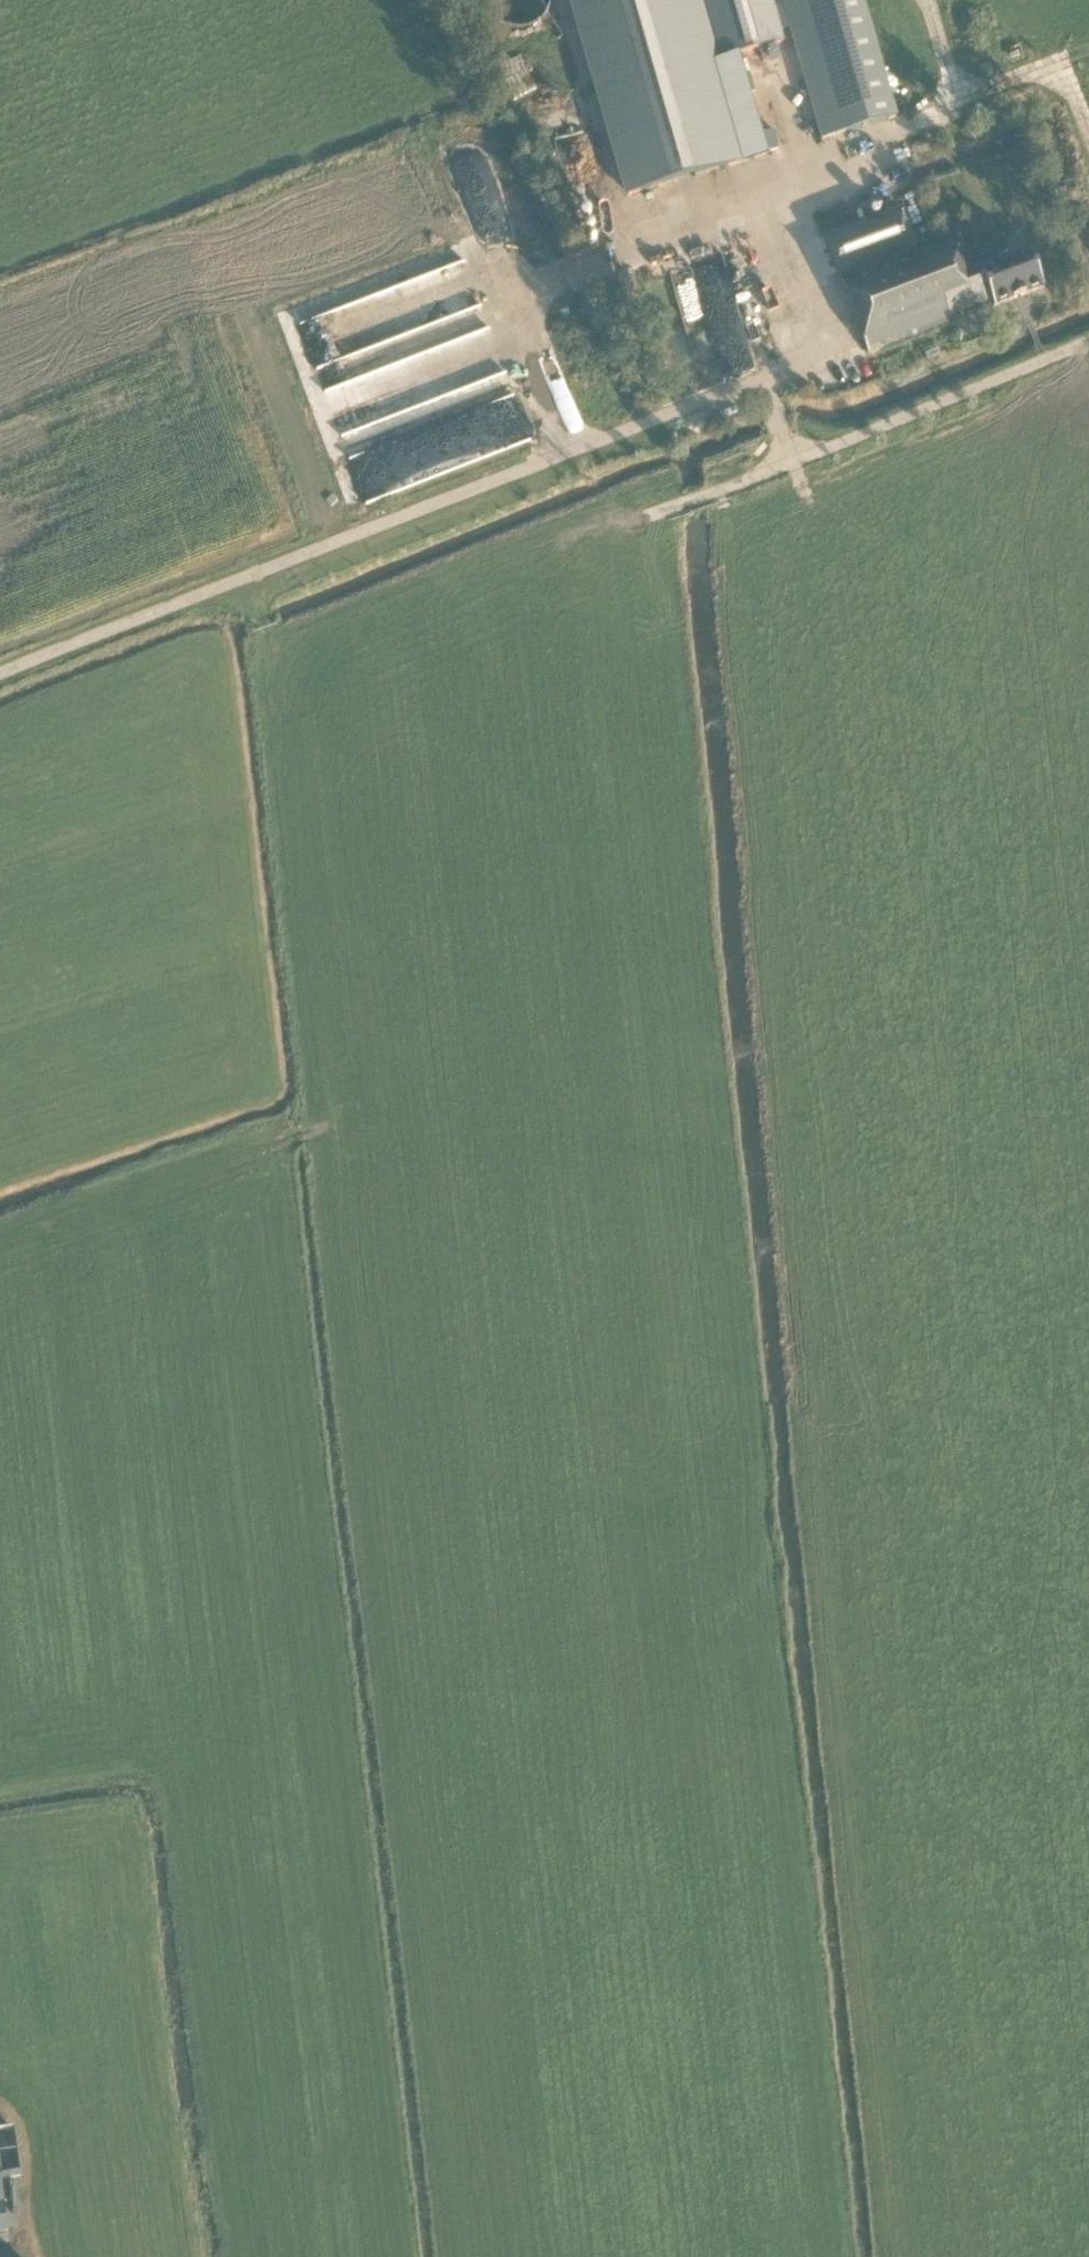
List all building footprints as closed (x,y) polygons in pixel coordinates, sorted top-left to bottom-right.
[(630,196),(737,165),(691,0),(573,0),(630,196)] [(770,0),(703,0),(720,61),(782,44),(774,14),(771,4),(770,0)] [(820,141),(895,120),(860,0),(780,0),(780,1),(771,4),(774,14),(783,12),(820,141)] [(972,273),(957,234),(914,251),(898,212),(842,235),(836,221),(817,228),(869,354),(953,321),(950,316),(984,302),(972,273)] [(1029,250),(972,273),(984,302),(990,300),(993,307),(1043,288),(1029,250)] [(711,299),(728,371),(757,364),(740,292),(711,299)] [(0,2172),(0,2233),(9,2232),(5,2204),(0,2172)] [(0,2247),(0,2256),(11,2256),(9,2246),(0,2247)]
